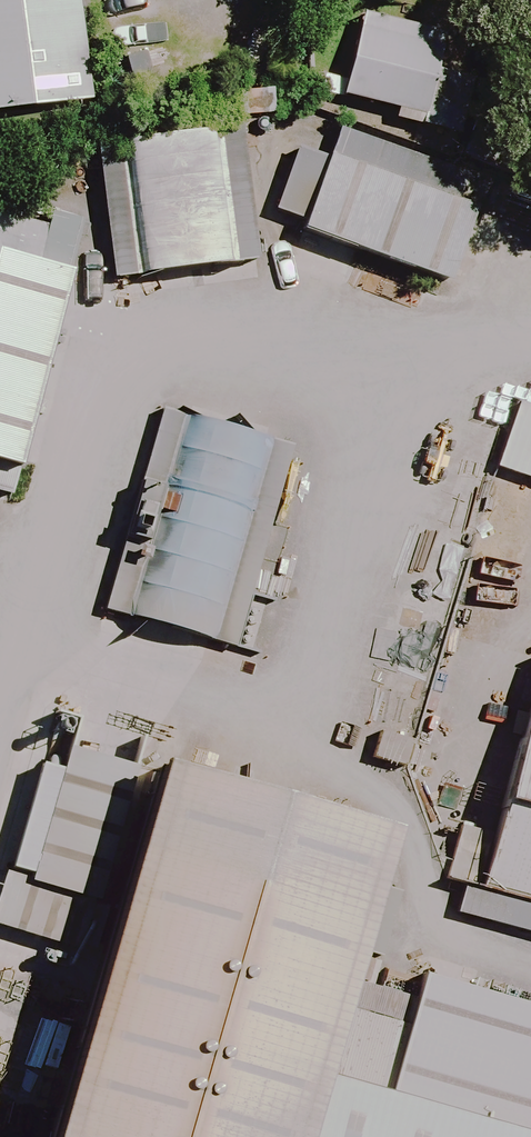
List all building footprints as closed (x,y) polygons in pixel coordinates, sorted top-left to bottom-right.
[(90,0),(0,0),(0,107),(97,100),(90,0)] [(450,35),(360,16),(342,101),(395,113),(393,123),(430,131),(450,35)] [(240,252),(226,132),(122,144),(136,264),(240,252)] [(358,254),(451,288),(482,203),(333,149),(309,214),(279,202),(257,262),(344,293),(358,254)] [(74,276),(0,260),(0,457),(35,464),(74,276)] [(518,407),(496,471),(530,484),(530,411),(518,407)] [(294,445),(158,408),(102,614),(238,651),(294,445)] [(134,772),(67,752),(31,873),(3,865),(0,873),(0,935),(78,958),(93,907),(94,905),(134,772)] [(492,902),(530,912),(530,752),(492,902)] [(175,756),(76,1136),(319,1136),(337,1071),(403,815),(175,756)] [(405,933),(369,1070),(506,1105),(530,1009),(530,966),(405,933)] [(0,1008),(0,1095),(28,1103),(51,1023),(0,1008)] [(319,1136),(530,1136),(530,1121),(337,1071),(319,1136)]
